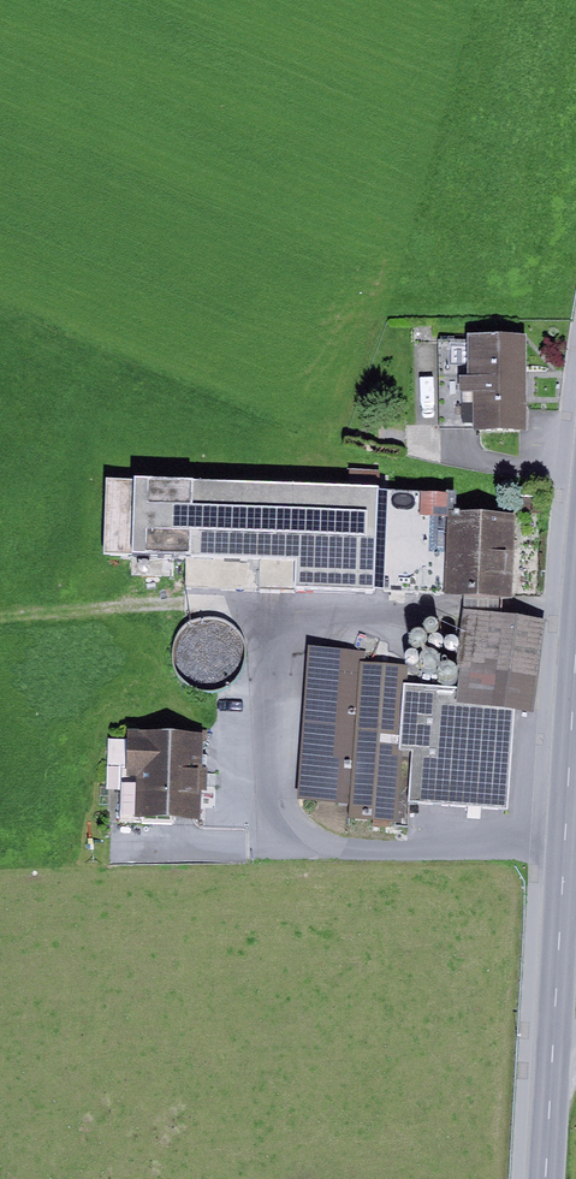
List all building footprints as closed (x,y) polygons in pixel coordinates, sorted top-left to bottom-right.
[(468,332),(468,339),(439,339),(439,373),(526,374),(526,332),(468,332)] [(525,426),(526,374),(439,373),(439,427),(525,426)] [(306,564),(309,485),(131,477),(130,520),(112,519),(110,556),(295,563),(306,564)] [(385,488),(309,485),(306,564),(295,563),(294,592),(294,600),(338,602),(338,594),(380,596),(385,488)] [(512,594),(515,511),(455,508),(455,489),(388,487),(384,589),(464,592),(501,593),(512,594)] [(295,563),(189,557),(188,587),(294,592),(295,563)] [(501,593),(464,592),(464,608),(501,612),(501,593)] [(501,612),(464,608),(457,662),(455,685),(453,701),(519,706),(536,709),(547,617),(501,612)] [(429,627),(432,628),(434,628),(436,626),(438,625),(439,622),(439,620),(439,618),(437,616),(436,614),(433,613),(431,613),(429,614),(427,615),(425,617),(425,620),(425,622),(426,624),(427,626),(429,627)] [(426,627),(424,625),(422,623),(419,623),(416,624),(413,625),(411,628),(410,630),(410,633),(411,636),(413,638),(415,640),(418,641),(421,641),(424,640),(426,638),(428,635),(428,632),(428,629),(426,627)] [(440,630),(438,629),(436,629),(433,629),(431,630),(430,632),(429,634),(428,637),(429,639),(431,642),(433,643),(435,644),(438,644),(440,643),(442,641),(443,639),(443,636),(443,634),(442,632),(440,630)] [(455,632),(453,631),(451,631),(448,632),(446,633),(445,635),(444,637),(444,640),(445,642),(447,644),(449,646),(452,646),(454,646),(456,644),(458,642),(459,640),(459,638),(458,635),(457,633),(455,632)] [(440,650),(438,647),(435,645),(432,644),(429,644),(425,645),(423,647),(420,649),(419,653),(420,656),(421,660),(423,662),(426,664),(430,665),(433,664),(436,662),(439,660),(440,657),(440,654),(440,650)] [(365,649),(311,645),(299,800),(349,804),(348,814),(397,818),(402,748),(407,681),(409,662),(365,658),(365,649)] [(415,647),(412,646),(410,646),(408,647),(406,649),(404,651),(404,653),(404,655),(405,658),(407,660),(409,661),(412,661),(414,661),(416,659),(418,657),(419,655),(419,652),(418,650),(417,648),(415,647)] [(443,657),(440,659),(439,661),(438,665),(438,668),(439,670),(441,673),(444,674),(447,675),(450,675),(452,673),(455,671),(456,669),(457,666),(456,663),(455,660),(452,657),(449,656),(446,656),(443,657)] [(455,685),(407,681),(402,748),(412,749),(408,800),(510,808),(519,706),(453,701),(455,685)] [(204,731),(128,728),(128,739),(112,738),(110,786),(121,786),(120,813),(201,816),(204,731)]
